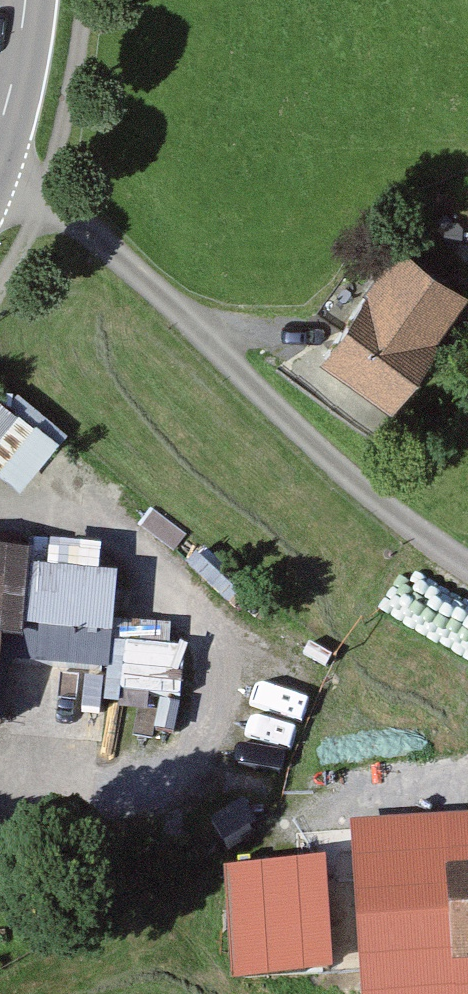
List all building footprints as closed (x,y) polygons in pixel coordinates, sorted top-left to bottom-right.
[(324,373),(388,416),(467,298),(404,255),(324,373)] [(117,735),(120,668),(25,663),(30,556),(0,555),(0,729),(117,735)] [(283,621),(233,720),(288,748),(339,649),(283,621)] [(131,641),(126,688),(186,695),(191,647),(131,641)] [(360,973),(354,861),(228,868),(234,980),(360,973)] [(424,879),(429,975),(467,973),(467,877),(424,879)]
